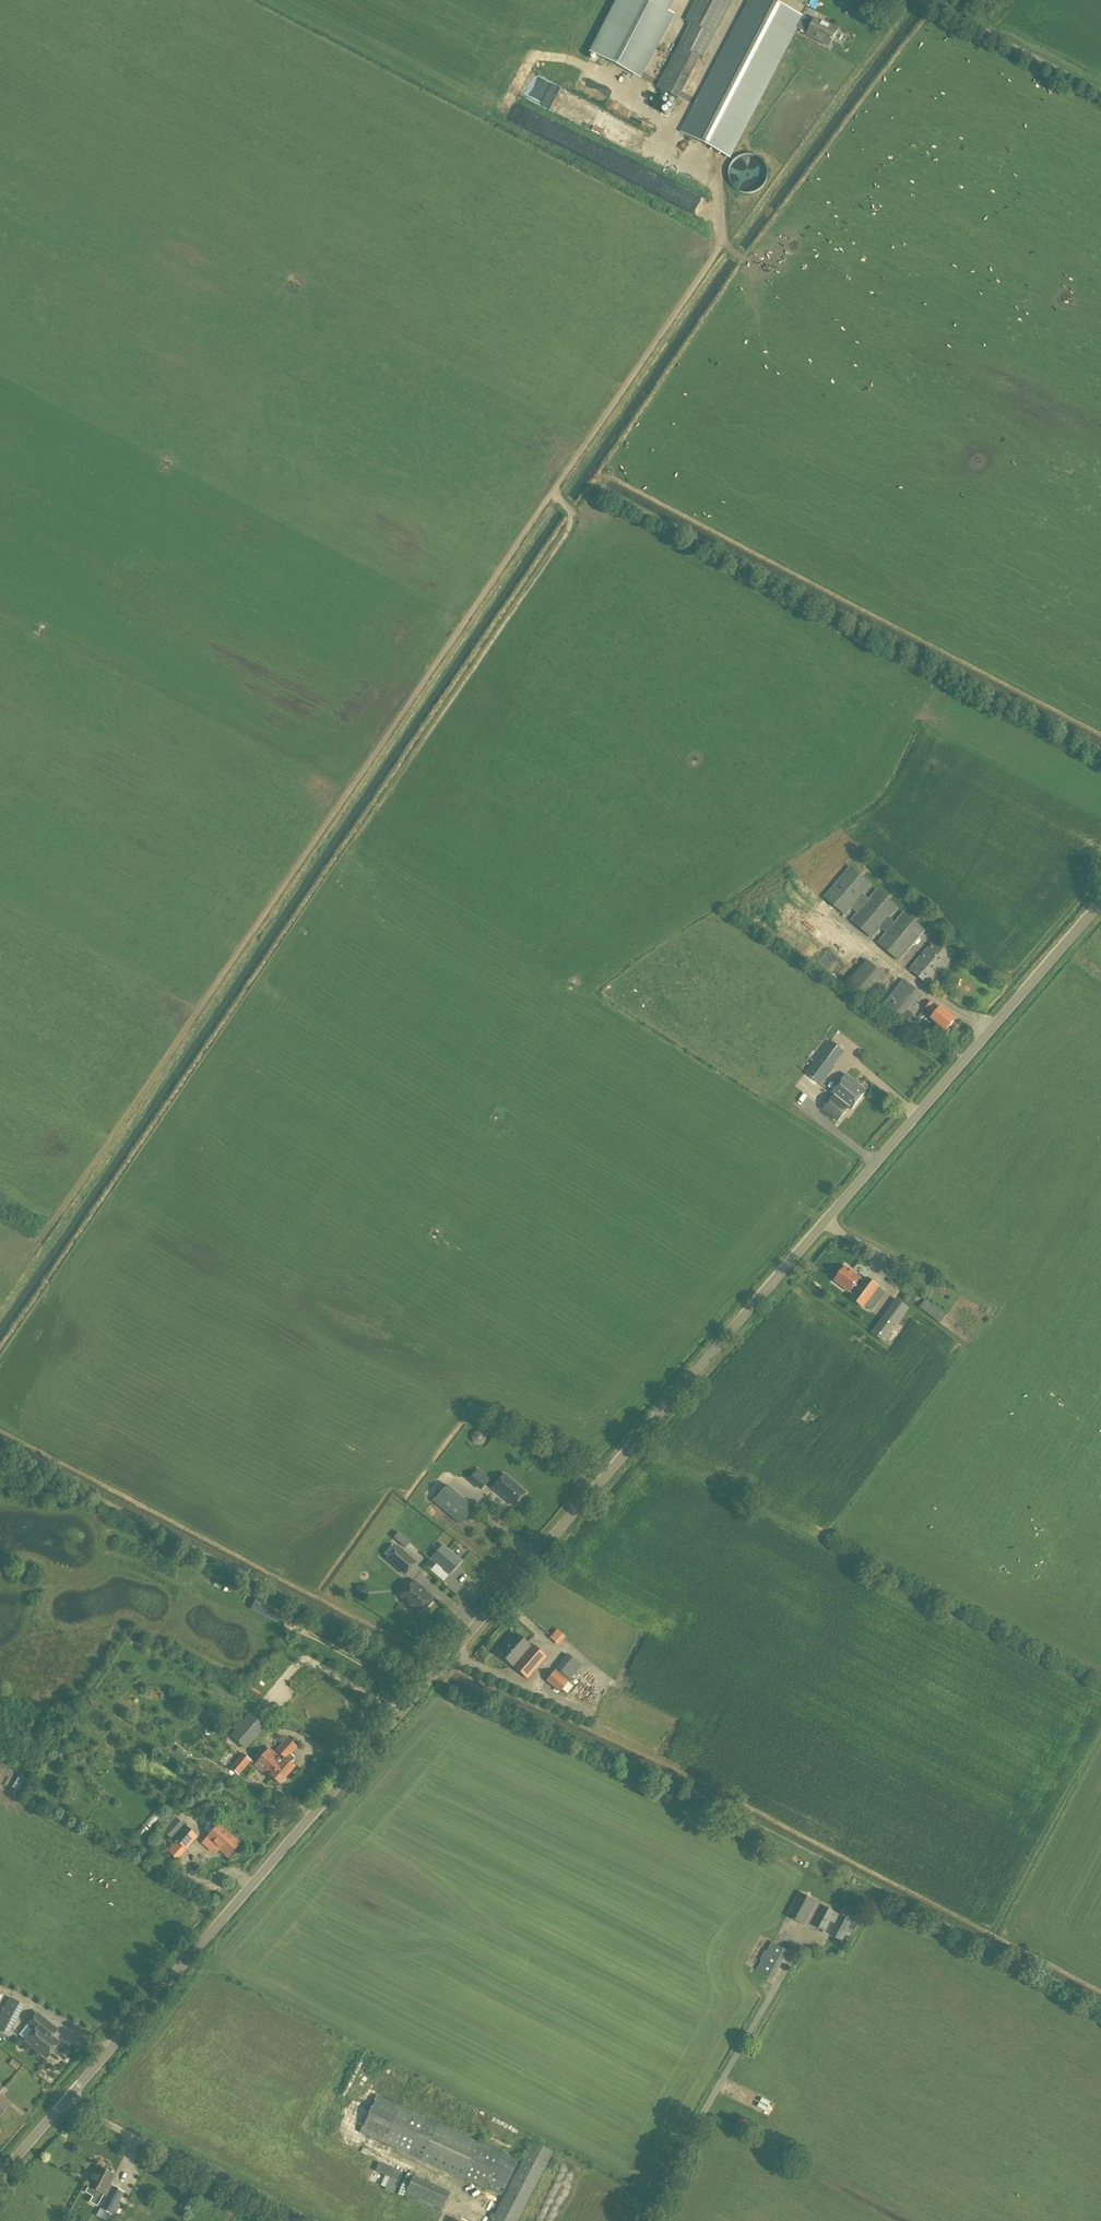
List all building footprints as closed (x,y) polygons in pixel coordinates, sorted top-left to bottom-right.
[(676,16),(667,11),(673,0),(617,0),(590,52),(642,79),(676,16)] [(734,0),(697,0),(687,21),(692,23),(659,87),(679,98),(699,59),(702,61),(734,0)] [(808,35),(830,46),(838,29),(830,25),(829,26),(816,20),(813,24),(803,18),(803,17),(770,0),(751,0),(695,106),(681,133),(730,159),(744,132),(798,28),(808,33),(808,35)] [(593,76),(584,79),(586,85),(595,81),(593,76)] [(648,84),(645,91),(657,96),(660,89),(648,84)] [(769,174),(768,170),(767,166),(765,163),(763,160),(759,158),(756,156),(753,155),(750,155),(746,156),(743,157),(740,158),(737,161),(734,164),(733,168),(732,171),(732,174),(732,177),(733,180),(735,184),(738,187),(740,189),(743,191),(748,192),(751,192),(753,192),(757,191),(761,188),(763,186),(766,184),(767,180),(768,177),(769,174)] [(709,205),(712,198),(686,186),(683,193),(709,205)] [(869,899),(863,894),(871,885),(850,867),(824,897),(845,915),(851,908),(857,913),(851,920),(872,938),(879,928),(886,934),(878,943),(898,960),(924,930),(903,913),(895,923),(889,917),(897,907),(877,890),(869,899)] [(870,999),(888,978),(866,960),(849,980),(870,999)] [(933,980),(920,968),(896,996),(910,1008),(933,980)] [(940,1009),(931,1001),(924,1009),(933,1016),(931,1018),(945,1030),(954,1020),(940,1008),(940,1009)] [(911,1008),(904,1019),(910,1023),(918,1012),(911,1008)] [(944,1053),(955,1055),(957,1041),(946,1040),(944,1053)] [(844,1053),(830,1041),(823,1049),(819,1046),(815,1052),(801,1069),(820,1085),(834,1067),(833,1066),(844,1053)] [(786,1073),(780,1079),(790,1087),(795,1081),(786,1073)] [(831,1093),(834,1095),(848,1106),(852,1110),(866,1092),(846,1075),(831,1093)] [(844,1111),(848,1106),(834,1095),(823,1108),(838,1121),(846,1112),(844,1111)] [(863,1281),(845,1267),(835,1281),(853,1295),(851,1298),(863,1307),(865,1305),(872,1311),(880,1301),(872,1295),(878,1287),(866,1278),(863,1281)] [(884,1342),(909,1309),(896,1299),(871,1333),(884,1342)] [(947,1315),(926,1299),(920,1308),(940,1323),(947,1315)] [(513,1506),(524,1493),(504,1475),(493,1488),(513,1506)] [(475,1508),(447,1484),(444,1487),(442,1485),(435,1493),(438,1495),(433,1501),(460,1525),(475,1508)] [(407,1546),(412,1540),(401,1531),(396,1536),(407,1546)] [(404,1576),(416,1562),(397,1546),(385,1559),(404,1576)] [(441,1582),(453,1569),(435,1553),(423,1566),(441,1582)] [(425,1607),(430,1601),(429,1599),(430,1598),(417,1587),(419,1586),(412,1580),(398,1595),(417,1612),(423,1605),(425,1607)] [(358,1596),(370,1596),(370,1584),(358,1584),(358,1596)] [(256,1599),(251,1608),(278,1623),(284,1613),(256,1599)] [(559,1627),(552,1636),(560,1643),(567,1635),(559,1627)] [(528,1647),(513,1634),(503,1645),(505,1646),(498,1655),(525,1679),(544,1657),(530,1645),(528,1647)] [(560,1693),(581,1667),(567,1655),(555,1669),(556,1669),(546,1681),(560,1693)] [(246,1749),(265,1727),(249,1714),(230,1736),(246,1749)] [(290,1755),(297,1747),(286,1738),(275,1751),(278,1754),(277,1755),(269,1748),(254,1765),(269,1779),(271,1777),(279,1784),(294,1767),(290,1763),(294,1758),(290,1755)] [(239,1775),(251,1761),(242,1753),(229,1767),(239,1775)] [(22,1790),(28,1775),(21,1772),(15,1786),(22,1790)] [(225,1773),(221,1777),(229,1785),(233,1780),(225,1773)] [(151,1826),(160,1815),(156,1811),(147,1821),(151,1826)] [(186,1850),(197,1837),(167,1811),(156,1824),(186,1850)] [(228,1857),(240,1843),(218,1824),(206,1838),(228,1857)] [(804,1926),(817,1902),(799,1892),(786,1917),(804,1926)] [(840,1915),(834,1912),(834,1911),(824,1906),(813,1926),(824,1932),(830,1920),(836,1923),(830,1935),(842,1941),(849,1928),(854,1931),(858,1924),(853,1921),(857,1914),(844,1907),(840,1915)] [(778,1970),(763,1961),(758,1971),(769,1977),(773,1979),(778,1970)] [(24,2006),(10,1998),(0,2016),(0,2030),(8,2035),(24,2006)] [(46,2058),(58,2044),(51,2037),(56,2030),(36,2013),(27,2024),(34,2030),(25,2040),(46,2058)] [(502,2153),(477,2142),(478,2142),(375,2095),(359,2132),(463,2179),(501,2196),(517,2161),(502,2153)] [(553,2152),(531,2141),(494,2214),(491,2213),(488,2219),(491,2220),(517,2220),(553,2152)] [(392,2175),(387,2189),(396,2192),(403,2170),(380,2162),(377,2170),(392,2175)] [(97,2207),(103,2195),(114,2177),(97,2168),(87,2186),(95,2191),(89,2202),(97,2207)] [(441,2212),(449,2192),(413,2176),(404,2195),(441,2212)] [(112,2215),(124,2192),(111,2186),(99,2208),(112,2215)] [(187,2214),(192,2204),(184,2200),(178,2210),(187,2214)]
